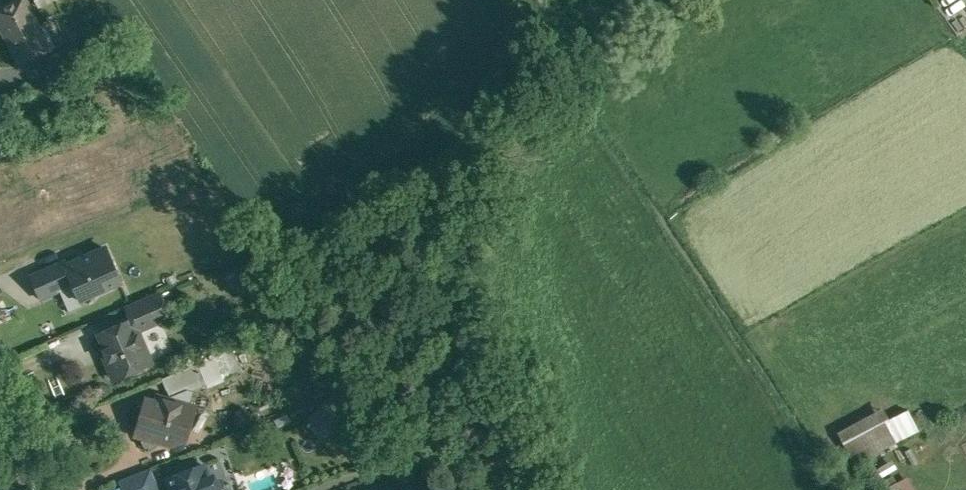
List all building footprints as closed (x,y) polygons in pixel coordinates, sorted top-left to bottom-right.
[(0,9),(0,21),(6,33),(8,31),(15,46),(13,47),(21,64),(50,49),(26,0),(19,0),(0,9)] [(77,45),(46,60),(52,72),(83,57),(77,45)] [(104,248),(66,265),(73,280),(81,297),(118,280),(104,248)] [(42,294),(73,280),(66,265),(64,259),(32,274),(42,294)] [(170,317),(160,293),(127,308),(132,319),(133,319),(138,330),(170,317)] [(132,319),(100,334),(110,357),(107,359),(115,378),(138,368),(140,369),(151,364),(153,359),(148,347),(145,346),(138,330),(133,319),(132,319)] [(196,364),(163,378),(171,396),(193,386),(194,391),(206,386),(196,364)] [(171,396),(157,402),(147,399),(145,407),(140,405),(135,408),(133,415),(136,419),(141,421),(137,434),(143,436),(142,441),(145,446),(153,448),(158,446),(160,441),(171,444),(187,438),(196,406),(190,405),(194,391),(193,386),(171,396)] [(908,409),(887,420),(897,439),(918,428),(908,409)] [(882,410),(839,432),(854,461),(897,439),(887,420),(882,410)] [(169,478),(173,489),(213,489),(218,487),(213,475),(208,477),(203,465),(169,478)] [(123,481),(126,489),(158,489),(151,470),(123,481)] [(890,486),(892,489),(914,489),(907,477),(890,486)]
